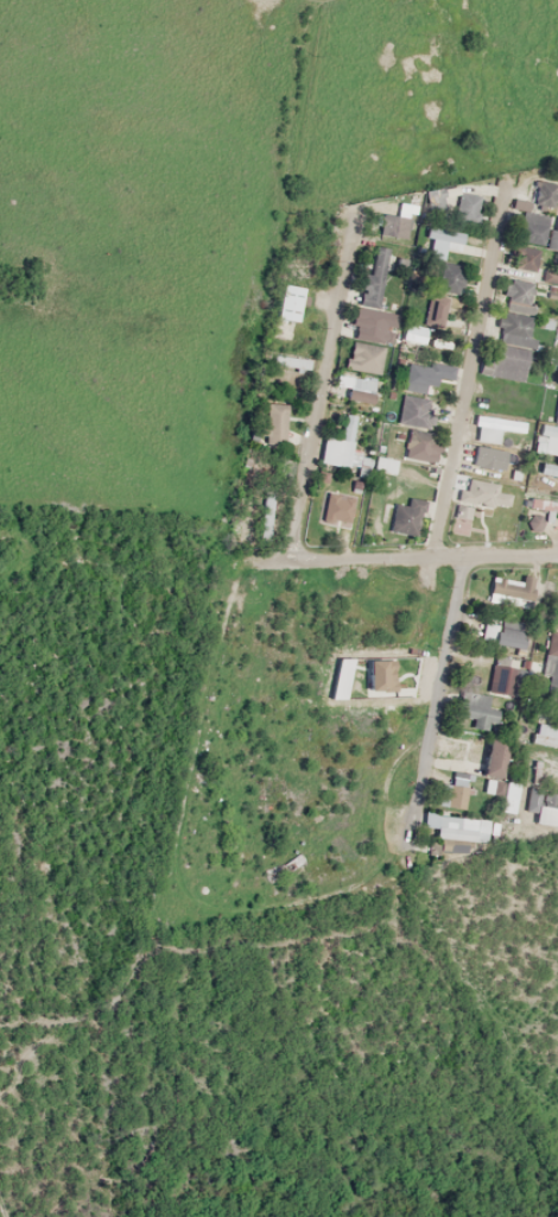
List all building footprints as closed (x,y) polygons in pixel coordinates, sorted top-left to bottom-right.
[(426,190),(426,209),(442,209),(442,190),(426,190)] [(512,268),(536,272),(545,215),(521,211),(512,268)] [(553,215),(546,248),(557,251),(557,216),(553,215)] [(362,308),(379,310),(385,249),(368,247),(362,308)] [(459,293),(460,266),(440,265),(438,291),(459,293)] [(497,344),(485,342),(480,372),(520,380),(538,284),(509,279),(497,344)] [(298,318),(296,288),(278,289),(280,319),(298,318)] [(425,345),(429,325),(443,328),(449,299),(428,294),(422,326),(404,323),(400,340),(425,345)] [(291,365),(291,357),(273,357),(273,366),(291,365)] [(435,377),(449,379),(451,368),(408,361),(403,388),(433,393),(435,377)] [(346,386),(346,409),(371,409),(371,377),(337,377),(337,386),(346,386)] [(430,396),(398,396),(398,427),(430,427),(430,396)] [(284,444),(284,404),(265,404),(265,444),(284,444)] [(343,411),(331,465),(349,469),(361,415),(343,411)] [(499,442),(499,418),(475,418),(475,442),(499,442)] [(557,456),(557,426),(541,424),(537,454),(557,456)] [(471,471),(503,476),(504,468),(472,463),(471,471)] [(460,497),(503,511),(510,492),(467,477),(460,497)] [(273,491),(259,491),(259,544),(273,544),(273,491)] [(351,496),(324,494),(322,521),(349,523),(351,496)] [(425,502),(408,496),(405,506),(396,503),(388,527),(413,536),(425,502)] [(499,604),(512,600),(513,604),(535,596),(527,575),(493,587),(499,604)] [(480,642),(520,648),(525,624),(485,617),(480,642)] [(547,656),(543,692),(557,694),(557,657),(547,656)] [(367,660),(367,692),(393,692),(393,660),(367,660)] [(511,697),(520,668),(494,660),(486,690),(511,697)] [(492,709),(488,709),(487,693),(456,696),(460,729),(494,726),(492,709)] [(506,740),(468,735),(464,761),(482,764),(480,775),(501,778),(506,740)] [(465,774),(450,774),(450,784),(438,784),(438,808),(465,808),(465,774)] [(519,783),(506,780),(499,810),(512,813),(519,783)] [(528,790),(526,810),(539,812),(538,823),(556,824),(557,804),(557,792),(528,790)] [(434,839),(486,841),(487,817),(423,815),(422,827),(434,828),(434,839)]
